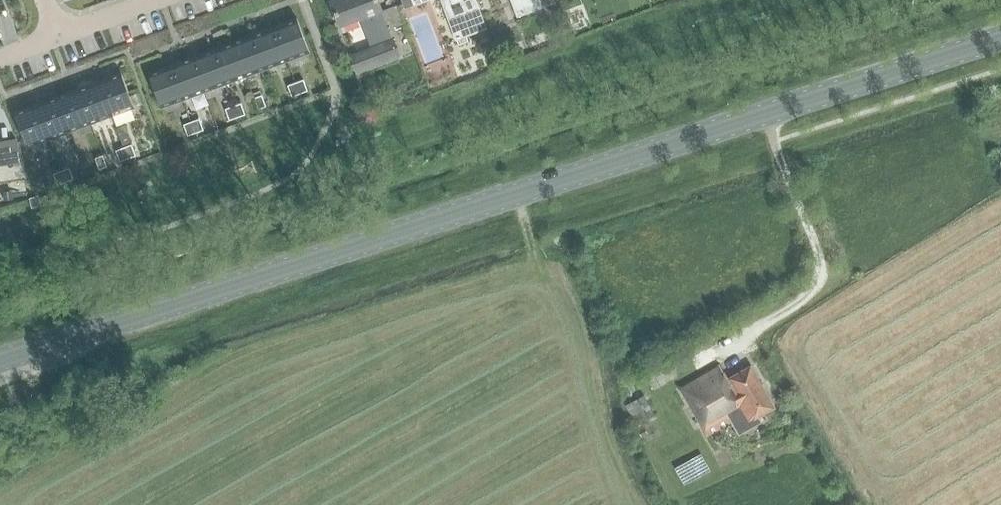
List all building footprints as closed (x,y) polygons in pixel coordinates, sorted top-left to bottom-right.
[(330,2),(339,25),(361,17),(372,46),(350,55),(357,73),(399,57),(377,0),(335,0),(330,2)] [(455,40),(486,29),(474,0),(440,0),(455,40)] [(516,17),(542,6),(539,0),(509,0),(516,17)] [(547,9),(556,6),(554,0),(544,0),(547,9)] [(387,8),(393,26),(402,23),(396,5),(387,8)] [(275,26),(288,61),(309,53),(296,18),(275,26)] [(288,61),(275,26),(253,34),(266,68),(288,61)] [(266,68),(253,34),(232,42),(245,76),(266,68)] [(224,84),(245,76),(232,42),(211,50),(224,84)] [(224,84),(211,50),(190,58),(203,92),(224,84)] [(190,58),(168,65),(181,100),(203,92),(190,58)] [(181,100),(168,65),(147,73),(160,108),(181,100)] [(99,81),(112,115),(133,107),(120,73),(99,81)] [(295,82),(299,94),(307,91),(302,79),(295,82)] [(99,81),(78,89),(91,123),(112,115),(99,81)] [(299,94),(295,82),(287,85),(291,97),(299,94)] [(69,131),(91,123),(78,89),(56,97),(69,131)] [(261,95),(253,98),(257,109),(265,106),(261,95)] [(48,139),(69,131),(56,97),(35,105),(48,139)] [(240,103),(232,106),(237,117),(244,114),(240,103)] [(48,139),(35,105),(13,113),(26,147),(48,139)] [(237,117),(232,106),(224,109),(229,120),(237,117)] [(199,119),(191,122),(195,133),(203,130),(199,119)] [(187,136),(195,133),(191,122),(183,124),(187,136)] [(131,144),(123,147),(127,159),(135,156),(131,144)] [(119,161),(127,159),(123,147),(115,150),(119,161)] [(102,155),(94,158),(98,169),(106,166),(102,155)] [(68,168),(60,171),(65,182),(72,179),(68,168)] [(57,185),(65,182),(60,171),(53,174),(57,185)] [(706,436),(730,422),(738,435),(760,422),(758,418),(774,408),(750,367),(727,380),(718,365),(679,389),(706,436)] [(625,405),(636,425),(654,416),(643,396),(637,399),(625,405)]
